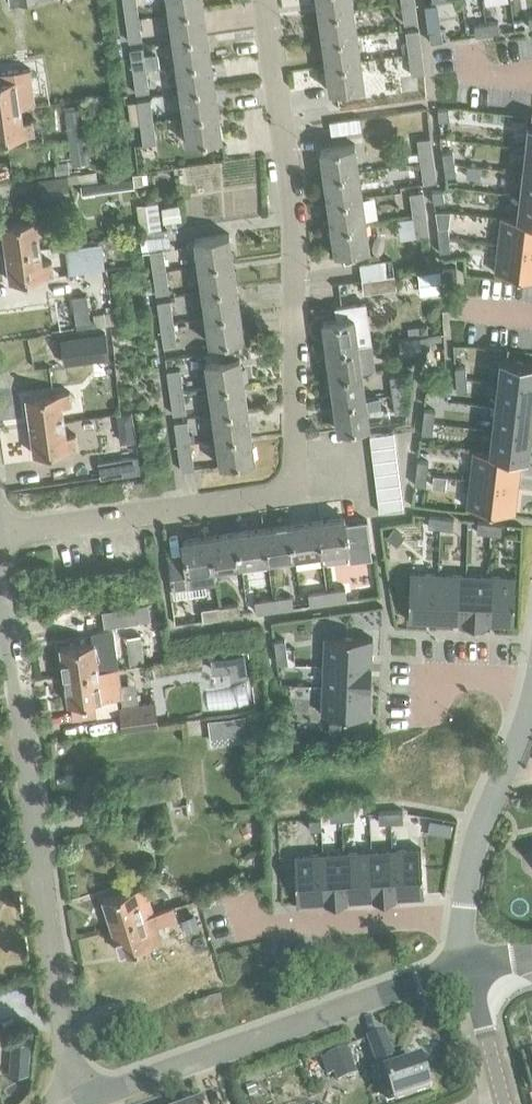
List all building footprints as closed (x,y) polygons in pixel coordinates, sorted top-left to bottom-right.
[(125,18),(138,15),(136,0),(122,0),(125,18)] [(169,12),(202,6),(201,0),(167,0),(169,12)] [(316,8),(351,4),(350,0),(315,0),(316,8)] [(404,23),(418,21),(415,0),(401,0),(404,23)] [(316,8),(320,37),(355,33),(351,4),(316,8)] [(169,12),(172,35),(205,30),(202,6),(169,12)] [(138,15),(125,18),(128,41),(142,39),(138,15)] [(486,23),(487,33),(499,31),(498,21),(486,23)] [(475,35),(487,33),(486,23),(474,24),(475,35)] [(406,30),(409,52),(422,50),(419,28),(406,30)] [(442,39),(440,29),(429,30),(430,41),(442,39)] [(172,35),(176,65),(210,61),(205,30),(172,35)] [(320,37),(324,65),(358,59),(355,33),(320,37)] [(131,48),(133,70),(146,69),(143,46),(131,48)] [(422,50),(409,52),(411,74),(425,73),(422,50)] [(358,59),(324,65),(328,90),(362,85),(358,59)] [(176,65),(180,90),(214,87),(210,61),(176,65)] [(19,105),(29,104),(34,104),(28,68),(0,72),(0,108),(19,105)] [(146,69),(133,70),(136,91),(148,90),(146,69)] [(180,90),(184,116),(218,113),(214,87),(180,90)] [(136,99),(139,123),(153,121),(150,98),(136,99)] [(80,102),(63,104),(67,136),(84,134),(80,102)] [(0,108),(0,137),(33,132),(31,118),(21,119),(19,105),(0,108)] [(448,107),(437,108),(438,120),(449,119),(448,107)] [(218,113),(184,116),(188,142),(221,137),(218,113)] [(153,121),(139,123),(143,144),(157,142),(153,121)] [(417,139),(420,160),(434,158),(430,137),(417,139)] [(318,148),(322,173),(357,169),(353,143),(318,148)] [(522,169),(531,170),(531,147),(525,146),(522,169)] [(443,164),(454,163),(452,151),(442,152),(443,164)] [(434,158),(420,160),(423,182),(437,181),(434,158)] [(68,162),(55,164),(56,173),(70,171),(68,162)] [(455,175),(454,163),(443,164),(445,176),(455,175)] [(322,173),(326,200),(361,194),(357,169),(322,173)] [(522,169),(520,193),(531,195),(531,170),(522,169)] [(67,174),(38,178),(42,206),(70,202),(67,174)] [(80,183),(82,194),(134,187),(133,176),(80,183)] [(433,202),(444,201),(442,189),(432,190),(433,202)] [(410,192),(413,219),(427,217),(423,190),(410,192)] [(520,193),(517,217),(501,215),(501,216),(531,219),(531,195),(520,193)] [(326,200),(330,228),(365,225),(361,194),(326,200)] [(136,205),(140,230),(161,227),(157,202),(136,205)] [(178,204),(162,207),(164,222),(181,219),(178,204)] [(501,216),(498,244),(531,248),(531,219),(501,216)] [(2,223),(6,251),(39,247),(37,231),(47,230),(45,217),(2,223)] [(427,217),(413,219),(416,236),(429,234),(427,217)] [(365,225),(330,228),(333,252),(368,247),(365,225)] [(438,239),(449,238),(447,226),(437,227),(438,239)] [(150,250),(152,269),(166,267),(163,247),(171,246),(168,229),(139,233),(142,251),(150,250)] [(195,237),(198,263),(233,257),(229,232),(195,237)] [(438,239),(440,251),(450,250),(449,238),(438,239)] [(65,247),(69,272),(103,268),(99,242),(65,247)] [(494,272),(531,276),(531,248),(498,244),(494,272)] [(39,247),(6,251),(10,279),(53,273),(51,259),(41,261),(39,247)] [(198,263),(202,289),(236,286),(233,257),(198,263)] [(392,259),(381,261),(383,276),(394,275),(392,259)] [(166,267),(152,269),(156,294),(170,292),(166,267)] [(440,271),(418,274),(420,294),(442,292),(440,271)] [(383,276),(362,279),(364,292),(396,287),(394,275),(383,276)] [(202,289),(206,317),(240,312),(236,286),(202,289)] [(72,295),(76,325),(91,324),(87,293),(72,295)] [(157,301),(160,323),(173,321),(170,300),(157,301)] [(336,320),(322,322),(326,349),(369,343),(367,330),(363,302),(334,307),(336,320)] [(111,310),(93,312),(94,324),(113,322),(111,310)] [(210,342),(217,341),(232,339),(244,337),(240,312),(206,317),(210,342)] [(173,321),(160,323),(163,345),(176,344),(173,321)] [(107,358),(104,331),(61,336),(64,362),(107,358)] [(399,338),(401,352),(429,348),(428,335),(399,338)] [(205,360),(209,385),(243,380),(239,349),(234,350),(232,339),(217,341),(220,358),(205,360)] [(326,349),(330,376),(361,371),(373,369),(369,343),(326,349)] [(500,357),(497,382),(531,386),(531,361),(500,357)] [(455,379),(466,378),(465,366),(454,367),(455,379)] [(167,370),(170,390),(183,389),(181,368),(167,370)] [(330,376),(333,403),(365,398),(361,371),(330,376)] [(389,375),(392,394),(404,393),(402,373),(389,375)] [(455,379),(456,391),(467,390),(466,378),(455,379)] [(209,385),(213,414),(247,408),(243,380),(209,385)] [(497,382),(495,404),(531,408),(531,386),(497,382)] [(183,389),(170,390),(173,414),(186,412),(183,389)] [(27,396),(32,425),(65,419),(63,405),(72,404),(70,390),(27,396)] [(404,393),(392,394),(395,412),(406,410),(404,393)] [(365,398),(333,403),(337,429),(368,425),(365,398)] [(495,404),(492,428),(531,432),(531,420),(531,408),(495,404)] [(213,414),(217,441),(251,436),(247,408),(213,414)] [(424,409),(423,421),(433,422),(434,410),(424,409)] [(65,419),(32,425),(35,453),(78,447),(76,432),(66,433),(65,419)] [(174,422),(177,447),(191,445),(188,420),(174,422)] [(433,422),(423,421),(421,433),(432,434),(433,422)] [(492,428),(489,452),(473,450),(473,451),(528,457),(531,432),(492,428)] [(395,430),(369,433),(371,446),(397,443),(395,430)] [(251,436),(217,441),(220,465),(255,460),(251,436)] [(397,443),(371,446),(372,459),(398,456),(397,443)] [(191,445),(177,447),(181,470),(195,468),(191,445)] [(473,451),(470,478),(518,484),(521,457),(528,458),(528,457),(473,451)] [(120,458),(98,461),(100,473),(122,470),(122,472),(140,469),(138,454),(120,456),(120,458)] [(398,456),(372,459),(374,472),(400,469),(398,456)] [(417,460),(416,472),(427,473),(428,461),(417,460)] [(400,469),(374,472),(375,485),(401,482),(400,469)] [(416,472),(415,484),(425,485),(427,473),(416,472)] [(470,478),(467,506),(514,512),(518,484),(470,478)] [(401,482),(375,485),(377,498),(403,495),(401,482)] [(403,495),(377,498),(378,511),(404,508),(403,495)] [(441,516),(429,515),(427,526),(440,527),(441,516)] [(453,518),(441,516),(440,527),(452,529),(453,518)] [(343,517),(316,521),(321,552),(347,548),(344,522),(343,517)] [(344,522),(347,548),(349,561),(372,558),(366,519),(344,522)] [(488,533),(490,522),(477,520),(476,531),(488,533)] [(316,521),(289,525),(294,556),(321,552),(316,521)] [(502,523),(490,522),(488,533),(500,534),(502,523)] [(289,525),(262,529),(267,560),(294,556),(289,525)] [(392,527),(385,535),(393,543),(401,535),(392,527)] [(262,529),(236,533),(240,564),(267,560),(262,529)] [(236,533),(209,536),(213,567),(214,567),(240,564),(236,533)] [(213,567),(209,536),(181,540),(184,556),(167,558),(171,589),(205,584),(205,578),(216,576),(214,568),(214,567),(213,567)] [(225,566),(214,568),(216,576),(226,575),(225,566)] [(433,621),(435,573),(410,572),(409,599),(408,608),(408,620),(433,621)] [(460,622),(461,574),(435,573),(433,621),(460,622)] [(488,575),(461,574),(460,622),(486,622),(488,575)] [(488,575),(486,622),(512,623),(515,576),(488,575)] [(345,587),(326,590),(328,602),(347,599),(345,587)] [(328,602),(326,590),(309,592),(310,604),(328,602)] [(291,595),(272,597),(274,609),(293,606),(291,595)] [(274,609),(272,597),(254,599),(256,611),(274,609)] [(237,603),(218,606),(219,616),(239,614),(237,603)] [(219,616),(218,606),(201,608),(202,618),(219,616)] [(141,634),(127,635),(130,663),(144,662),(141,634)] [(324,635),(323,662),(371,664),(372,637),(324,635)] [(275,652),(286,650),(284,638),(273,640),(275,652)] [(61,646),(65,675),(98,670),(96,656),(106,655),(104,640),(61,646)] [(275,652),(277,664),(288,663),(286,650),(275,652)] [(237,654),(227,664),(236,673),(246,662),(237,654)] [(323,662),(322,686),(370,688),(371,664),(323,662)] [(98,670),(65,675),(68,704),(71,703),(73,718),(97,715),(94,700),(112,698),(121,696),(122,703),(138,701),(135,681),(120,683),(118,671),(117,668),(98,670)] [(322,686),(321,713),(369,715),(370,688),(322,686)] [(119,708),(122,728),(158,723),(156,704),(155,699),(138,701),(122,703),(119,703),(119,708)] [(248,714),(209,719),(212,742),(251,737),(248,714)] [(329,721),(328,733),(339,734),(340,722),(329,721)] [(341,808),(342,819),(354,818),(353,807),(341,808)] [(341,808),(329,809),(329,820),(342,819),(341,808)] [(390,811),(390,822),(403,821),(402,810),(390,811)] [(390,811),(378,811),(378,822),(390,822),(390,811)] [(309,829),(321,829),(321,817),(308,818),(309,829)] [(439,822),(437,833),(448,835),(450,823),(439,822)] [(420,848),(393,849),(396,897),(423,896),(420,848)] [(393,849),(370,851),(373,898),(396,897),(393,849)] [(370,851),(346,852),(348,900),(373,898),(370,851)] [(346,852),(321,853),(324,901),(348,900),(346,852)] [(321,853),(294,855),(297,903),(324,901),(321,853)] [(102,899),(111,925),(143,915),(153,912),(148,898),(144,885),(102,899)] [(143,915),(110,925),(120,954),(162,940),(157,926),(176,920),(171,907),(143,915)] [(194,914),(182,918),(186,930),(198,926),(194,914)] [(369,1040),(385,1088),(388,1087),(393,1103),(429,1092),(419,1063),(396,1071),(384,1035),(369,1040)] [(0,1041),(0,1058),(12,1057),(12,1041),(0,1041)] [(327,1058),(322,1060),(325,1068),(331,1066),(335,1075),(353,1068),(345,1048),(326,1056),(327,1058)] [(11,1059),(10,1070),(26,1071),(27,1060),(11,1059)] [(253,1084),(245,1087),(248,1095),(256,1092),(253,1084)]
